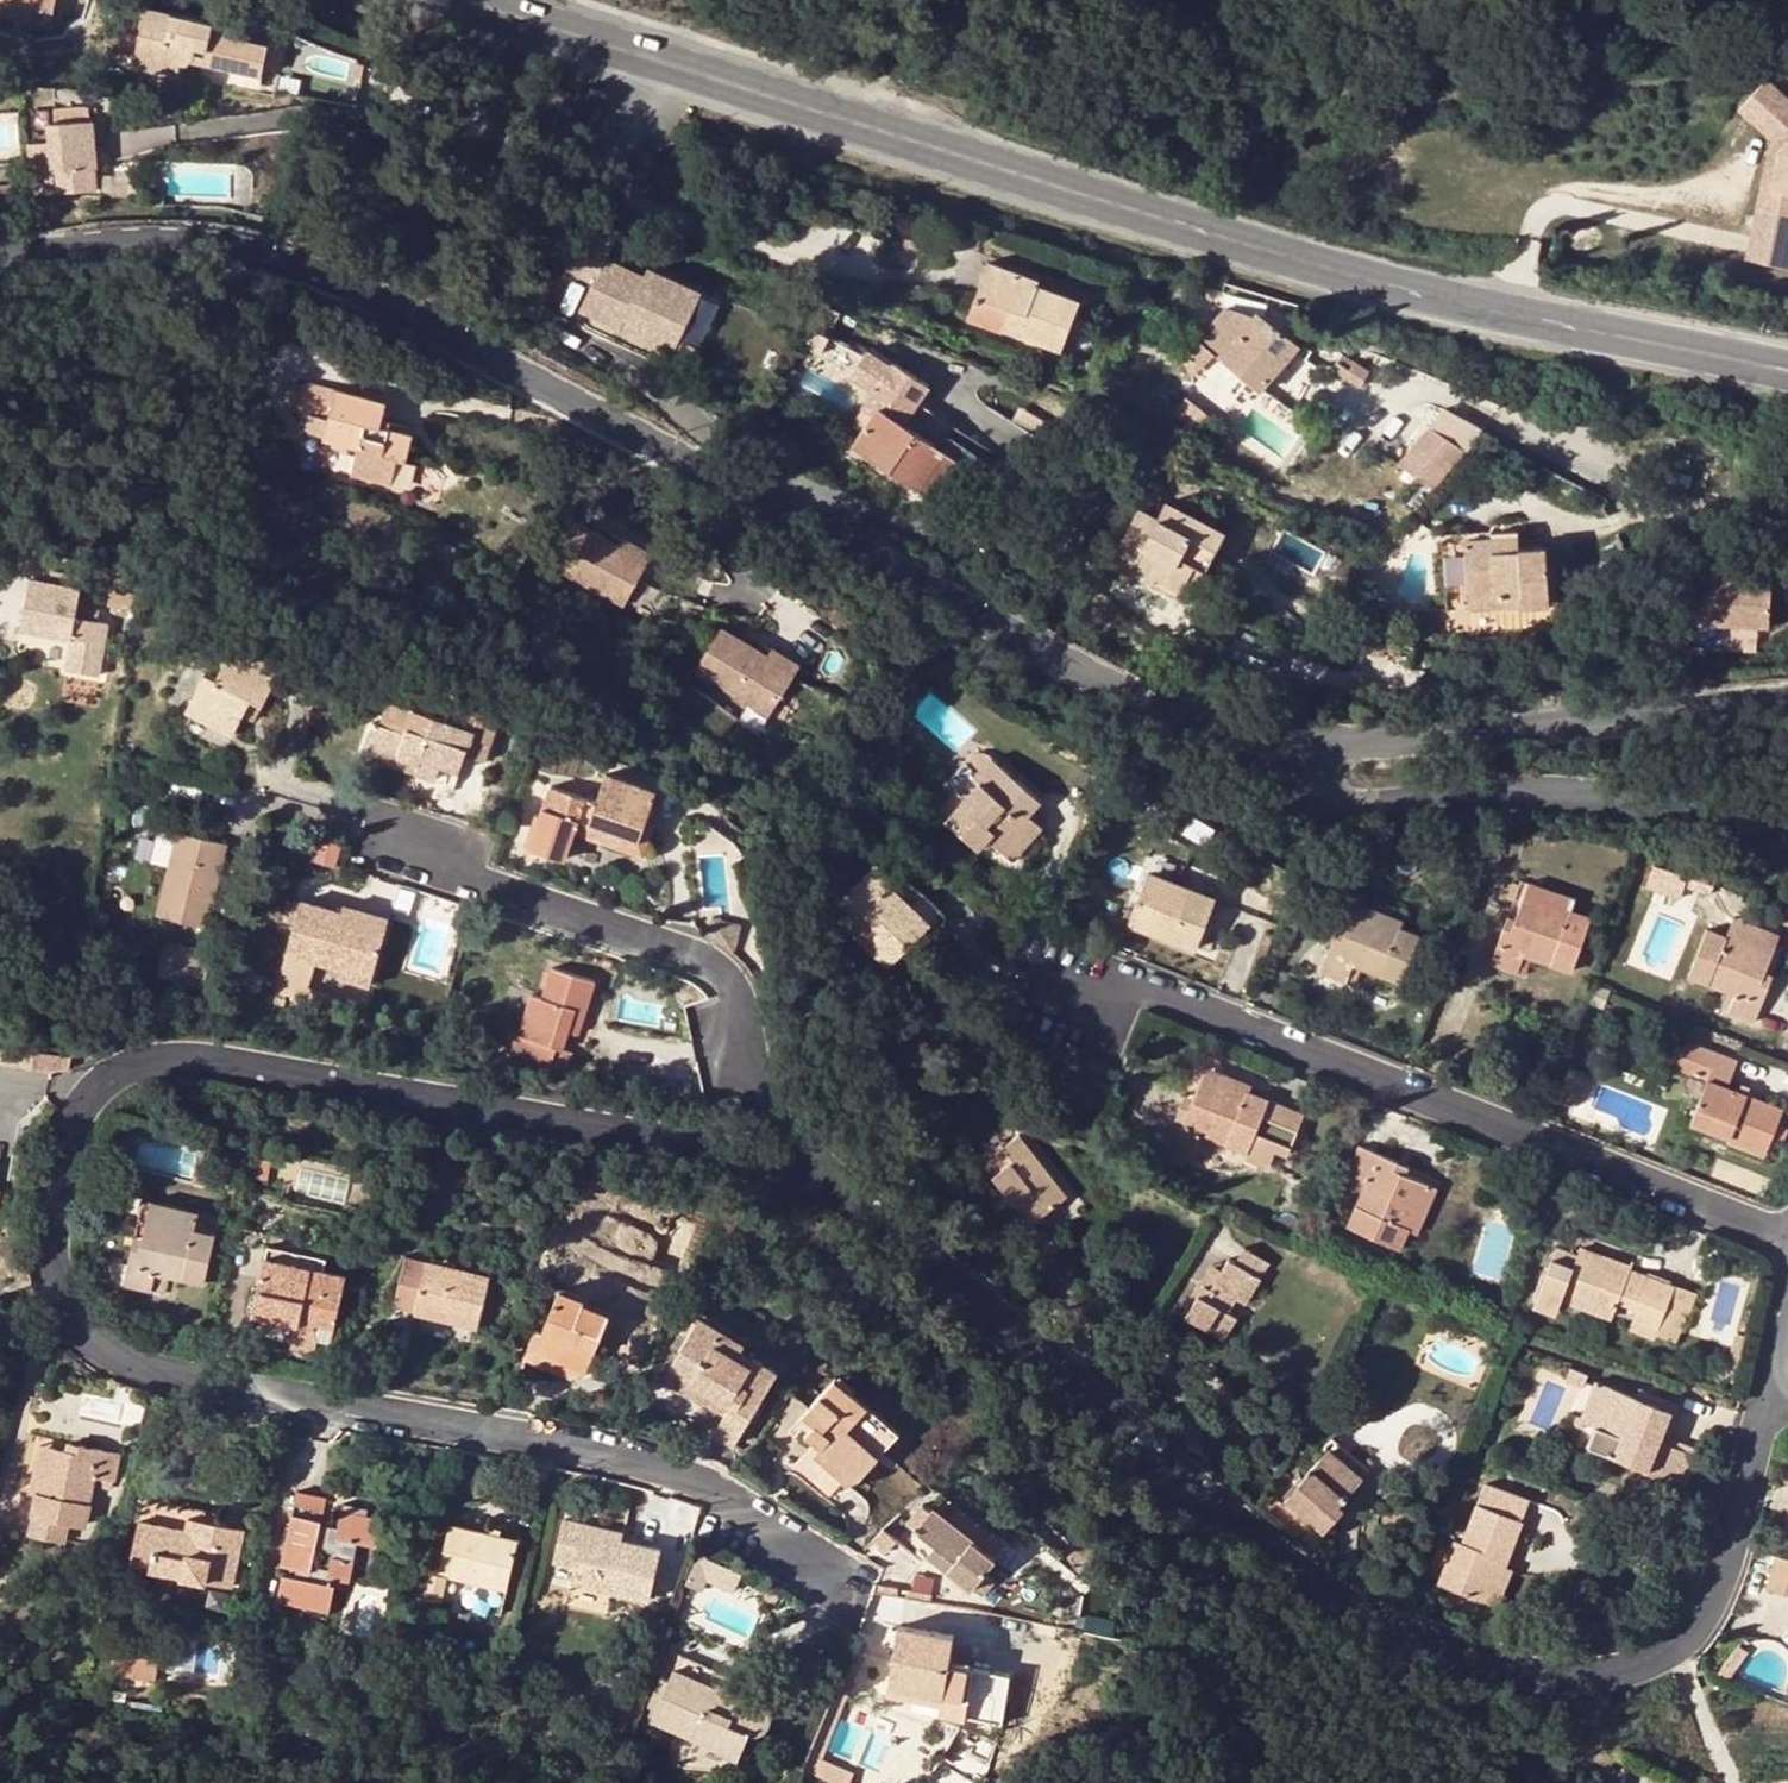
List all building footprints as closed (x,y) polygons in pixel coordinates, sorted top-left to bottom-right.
[(33,27),(39,4),(57,9),(60,0),(0,0),(0,18),(33,27)] [(231,28),(148,11),(137,68),(161,73),(179,77),(194,63),(263,78),(270,48),(229,40),(231,28)] [(161,73),(137,68),(134,82),(158,86),(161,73)] [(1775,117),(1787,132),(1787,106),(1775,117)] [(92,110),(54,112),(60,195),(98,192),(92,110)] [(17,215),(12,180),(0,182),(0,218),(17,215)] [(1787,277),(1787,196),(1761,267),(1787,277)] [(608,259),(619,237),(589,227),(570,271),(597,283),(583,313),(623,331),(628,321),(655,333),(650,344),(676,356),(683,341),(705,294),(650,268),(646,276),(608,259)] [(1021,331),(1019,337),(1063,353),(1081,303),(1039,288),(1041,282),(990,265),(970,320),(1004,334),(1005,331),(1007,325),(1021,331)] [(1232,400),(1247,383),(1258,393),(1299,346),(1263,318),(1254,318),(1229,309),(1201,342),(1237,375),(1223,392),(1232,400)] [(628,321),(623,331),(650,344),(655,333),(628,321)] [(1021,331),(1007,325),(1005,331),(1019,337),(1021,331)] [(702,350),(683,341),(676,356),(695,364),(702,350)] [(880,409),(904,425),(930,387),(893,361),(888,369),(862,355),(848,381),(874,395),(864,410),(874,417),(880,409)] [(384,430),(386,422),(391,406),(339,392),(325,443),(361,452),(353,477),(394,489),(401,462),(409,465),(416,439),(393,433),(384,430)] [(1468,455),(1485,435),(1448,406),(1436,427),(1468,455)] [(904,425),(880,409),(874,417),(865,431),(855,447),(937,503),(962,465),(904,425)] [(855,424),(865,431),(874,417),(864,410),(855,424)] [(386,422),(384,430),(393,433),(395,425),(386,422)] [(1405,463),(1436,490),(1468,455),(1436,427),(1405,463)] [(1159,522),(1217,553),(1226,536),(1169,503),(1159,522)] [(1158,580),(1181,592),(1187,580),(1194,567),(1206,573),(1217,553),(1159,522),(1140,512),(1111,567),(1131,578),(1136,568),(1158,580)] [(552,564),(619,599),(643,554),(613,538),(575,519),(552,564)] [(613,538),(643,554),(647,546),(617,530),(613,538)] [(1495,554),(1519,554),(1519,538),(1495,539),(1495,554)] [(1550,605),(1548,552),(1519,554),(1495,554),(1495,539),(1465,541),(1469,598),(1522,595),(1523,608),(1550,605)] [(1187,580),(1199,586),(1206,573),(1194,567),(1187,580)] [(1158,580),(1136,568),(1131,578),(1153,589),(1158,580)] [(1684,623),(1769,625),(1770,575),(1739,575),(1686,573),(1684,623)] [(68,672),(101,678),(110,625),(79,619),(83,590),(78,589),(79,580),(65,577),(63,586),(41,582),(39,597),(31,596),(25,630),(74,640),(68,672)] [(39,597),(41,582),(34,581),(31,596),(39,597)] [(1469,598),(1469,611),(1523,608),(1522,595),(1469,598)] [(110,605),(108,618),(131,622),(133,610),(110,605)] [(695,668),(771,712),(796,668),(768,652),(722,625),(695,668)] [(768,652),(796,668),(801,660),(772,643),(768,652)] [(209,675),(190,712),(236,738),(255,701),(265,707),(287,668),(240,644),(220,680),(209,675)] [(392,702),(383,728),(391,731),(384,754),(420,764),(421,760),(443,767),(461,774),(467,756),(486,762),(499,719),(453,704),(447,721),(392,702)] [(384,754),(391,731),(383,728),(374,724),(364,758),(439,782),(443,767),(421,760),(420,764),(384,754)] [(1228,758),(1221,767),(1239,781),(1246,771),(1228,758)] [(977,779),(991,793),(956,831),(974,845),(983,835),(993,845),(1006,857),(1037,825),(1031,818),(1043,803),(993,760),(977,779)] [(970,766),(961,774),(972,783),(979,774),(970,766)] [(641,841),(647,824),(659,793),(610,775),(599,803),(553,787),(532,850),(568,862),(576,838),(582,821),(641,841)] [(947,822),(956,831),(991,793),(982,785),(947,822)] [(659,828),(647,824),(641,841),(582,821),(576,838),(647,861),(659,828)] [(1013,864),(1044,831),(1037,825),(1006,857),(1013,864)] [(181,834),(159,918),(210,931),(231,848),(181,834)] [(993,845),(983,835),(974,845),(984,854),(993,845)] [(1496,849),(1491,865),(1499,868),(1505,853),(1496,849)] [(878,866),(832,914),(889,968),(906,951),(913,959),(940,931),(941,928),(942,923),(942,918),(941,913),(931,923),(894,889),(897,885),(891,879),(878,866)] [(1150,875),(1130,924),(1198,949),(1215,903),(1150,875)] [(931,923),(941,913),(939,910),(937,906),(910,882),(906,881),(901,879),(896,878),(891,879),(897,885),(894,889),(931,923)] [(1515,927),(1526,897),(1574,914),(1579,900),(1523,881),(1508,926),(1515,927)] [(1345,939),(1356,912),(1402,930),(1407,914),(1354,893),(1337,936),(1345,939)] [(1515,927),(1508,926),(1494,964),(1526,975),(1533,959),(1575,974),(1593,921),(1574,914),(1526,897),(1515,927)] [(304,902),(289,953),(317,961),(347,969),(343,981),(371,988),(390,925),(343,912),(304,902)] [(346,902),(343,912),(390,925),(392,916),(346,902)] [(1345,939),(1337,936),(1323,971),(1355,983),(1361,967),(1403,984),(1422,939),(1402,930),(1356,912),(1345,939)] [(1773,958),(1777,949),(1731,931),(1728,940),(1773,958)] [(1758,1024),(1772,987),(1763,984),(1768,974),(1773,958),(1728,940),(1709,933),(1691,977),(1731,993),(1724,1011),(1758,1024)] [(168,944),(159,978),(206,990),(214,956),(168,944)] [(317,961),(289,953),(277,995),(297,999),(295,1007),(328,1015),(334,995),(310,989),(317,961)] [(575,1053),(565,1050),(571,1033),(574,1022),(582,1025),(596,981),(555,968),(545,999),(534,995),(521,1037),(513,1035),(509,1048),(507,1052),(569,1071),(575,1053)] [(1768,974),(1763,984),(1772,987),(1776,976),(1768,974)] [(574,1022),(571,1033),(579,1035),(582,1025),(574,1022)] [(509,1048),(513,1035),(504,1032),(500,1045),(509,1048)] [(1732,1146),(1766,1159),(1773,1141),(1778,1128),(1784,1112),(1729,1090),(1739,1065),(1688,1045),(1677,1071),(1708,1085),(1693,1124),(1735,1141),(1732,1146)] [(1204,1076),(1251,1095),(1253,1087),(1207,1068),(1204,1076)] [(1251,1095),(1204,1076),(1195,1099),(1190,1110),(1182,1107),(1167,1143),(1199,1157),(1207,1140),(1216,1143),(1248,1156),(1245,1160),(1270,1170),(1277,1152),(1289,1157),(1304,1117),(1251,1095)] [(1190,1110),(1195,1099),(1186,1095),(1182,1107),(1190,1110)] [(1735,1141),(1693,1124),(1690,1129),(1732,1146),(1735,1141)] [(1778,1128),(1773,1141),(1784,1146),(1787,1134),(1787,1131),(1778,1128)] [(142,1166),(197,1175),(202,1141),(147,1132),(142,1166)] [(1010,1201),(993,1215),(1021,1251),(1038,1238),(1030,1227),(1065,1200),(1018,1138),(1003,1149),(1001,1147),(980,1163),(1010,1201)] [(1216,1143),(1207,1140),(1199,1157),(1209,1161),(1216,1143)] [(1410,1232),(1428,1187),(1407,1178),(1394,1173),(1398,1164),(1360,1147),(1345,1181),(1363,1190),(1359,1199),(1348,1226),(1402,1251),(1410,1232)] [(260,1159),(257,1178),(269,1180),(272,1161),(260,1159)] [(1394,1173),(1407,1178),(1410,1169),(1398,1164),(1394,1173)] [(198,1168),(195,1182),(207,1185),(210,1171),(198,1168)] [(1363,1190),(1345,1181),(1341,1191),(1359,1199),(1363,1190)] [(1428,1187),(1410,1232),(1418,1235),(1436,1190),(1428,1187)] [(1578,1190),(1574,1201),(1581,1204),(1585,1193),(1578,1190)] [(143,1249),(134,1246),(127,1284),(168,1294),(171,1276),(206,1284),(217,1235),(195,1230),(199,1213),(152,1202),(146,1237),(143,1249)] [(143,1249),(146,1237),(137,1235),(134,1246),(143,1249)] [(266,1258),(325,1271),(328,1259),(269,1246),(266,1258)] [(1632,1267),(1582,1249),(1579,1257),(1574,1271),(1553,1263),(1537,1307),(1557,1314),(1561,1303),(1611,1321),(1618,1303),(1642,1312),(1663,1319),(1666,1312),(1674,1289),(1630,1272),(1632,1267)] [(1553,1263),(1574,1271),(1579,1257),(1558,1249),(1553,1263)] [(1245,1252),(1235,1267),(1250,1276),(1235,1300),(1246,1306),(1270,1267),(1245,1252)] [(408,1257),(396,1306),(481,1328),(496,1265),(469,1259),(466,1271),(408,1257)] [(301,1320),(324,1325),(336,1328),(347,1276),(325,1271),(266,1258),(255,1315),(299,1325),(301,1320)] [(1250,1276),(1235,1267),(1228,1263),(1210,1293),(1205,1289),(1186,1319),(1224,1342),(1236,1322),(1226,1316),(1235,1300),(1250,1276)] [(587,1302),(614,1313),(625,1289),(572,1267),(563,1288),(588,1299),(587,1302)] [(562,1361),(589,1372),(614,1313),(587,1302),(588,1299),(563,1288),(545,1333),(538,1330),(532,1344),(564,1356),(562,1361)] [(1636,1325),(1635,1330),(1633,1334),(1655,1342),(1656,1338),(1674,1345),(1675,1342),(1683,1319),(1691,1296),(1674,1289),(1666,1312),(1663,1319),(1642,1312),(1636,1325)] [(316,1354),(324,1325),(301,1320),(299,1325),(293,1349),(316,1354)] [(717,1342),(722,1335),(699,1322),(695,1329),(717,1342)] [(748,1344),(725,1330),(722,1335),(717,1342),(695,1329),(670,1370),(732,1408),(726,1419),(716,1433),(737,1446),(782,1372),(756,1356),(752,1362),(741,1355),(745,1349),(748,1344)] [(1737,1339),(1733,1364),(1742,1366),(1747,1341),(1737,1339)] [(564,1356),(532,1344),(525,1359),(574,1379),(589,1372),(562,1361),(564,1356)] [(741,1355),(752,1362),(756,1356),(745,1349),(741,1355)] [(732,1408),(670,1370),(663,1380),(726,1419),(732,1408)] [(1571,1371),(1565,1384),(1583,1392),(1588,1377),(1571,1371)] [(851,1429),(870,1408),(838,1379),(805,1413),(817,1424),(808,1435),(816,1444),(797,1465),(832,1496),(845,1481),(854,1489),(882,1457),(851,1429)] [(1595,1384),(1581,1421),(1580,1423),(1584,1425),(1594,1429),(1610,1391),(1595,1384)] [(1647,1476),(1685,1492),(1698,1459),(1659,1444),(1671,1414),(1634,1400),(1610,1391),(1594,1429),(1587,1448),(1649,1472),(1647,1476)] [(1681,1408),(1639,1391),(1634,1400),(1671,1414),(1659,1444),(1698,1459),(1700,1453),(1668,1439),(1681,1408)] [(851,1429),(882,1457),(902,1435),(870,1408),(851,1429)] [(1569,1426),(1581,1432),(1584,1425),(1580,1423),(1581,1421),(1572,1418),(1569,1426)] [(1329,1454),(1362,1482),(1369,1473),(1331,1441),(1324,1450),(1329,1454)] [(69,1451),(81,1453),(82,1445),(71,1443),(69,1451)] [(39,1494),(49,1447),(40,1445),(29,1492),(39,1494)] [(122,1454),(82,1445),(81,1453),(69,1451),(49,1447),(39,1494),(34,1515),(88,1526),(97,1486),(114,1491),(122,1454)] [(1338,1508),(1362,1482),(1329,1454),(1286,1504),(1322,1535),(1343,1514),(1338,1508)] [(1481,1605),(1496,1569),(1503,1572),(1528,1504),(1484,1488),(1463,1545),(1454,1543),(1437,1588),(1481,1605)] [(345,1509),(340,1528),(338,1536),(321,1532),(323,1524),(329,1497),(300,1491),(282,1566),(286,1566),(299,1569),(298,1577),(284,1574),(278,1600),(331,1612),(337,1587),(332,1585),(334,1578),(339,1579),(351,1582),(359,1540),(379,1544),(385,1518),(369,1515),(345,1509)] [(155,1557),(152,1570),(235,1587),(247,1531),(190,1519),(192,1508),(141,1498),(136,1520),(141,1521),(134,1552),(155,1557)] [(345,1509),(369,1515),(371,1506),(346,1502),(345,1509)] [(938,1547),(931,1556),(973,1590),(997,1558),(936,1508),(934,1510),(927,1504),(911,1523),(919,1529),(917,1530),(938,1547)] [(577,1566),(574,1582),(652,1600),(663,1551),(623,1542),(626,1532),(565,1518),(556,1562),(577,1566)] [(321,1532),(338,1536),(340,1528),(323,1524),(321,1532)] [(441,1598),(447,1574),(510,1589),(520,1541),(452,1525),(441,1573),(423,1568),(418,1593),(441,1598)] [(155,1557),(134,1552),(131,1566),(152,1570),(155,1557)] [(704,1591),(708,1579),(734,1592),(743,1574),(710,1559),(698,1563),(689,1584),(704,1591)] [(1776,1560),(1764,1594),(1787,1602),(1787,1564),(1776,1560)] [(298,1577),(299,1569),(286,1566),(284,1574),(298,1577)] [(1496,1569),(1481,1605),(1497,1611),(1511,1575),(1503,1572),(1496,1569)] [(916,1692),(971,1701),(977,1669),(952,1664),(955,1636),(902,1627),(890,1696),(914,1700),(916,1692)] [(148,1647),(144,1664),(175,1671),(179,1654),(148,1647)] [(1718,1678),(1729,1682),(1749,1657),(1740,1650),(1718,1678)] [(718,1689),(724,1675),(681,1657),(675,1671),(718,1689)] [(675,1671),(655,1721),(742,1758),(753,1734),(754,1734),(759,1734),(763,1732),(767,1730),(770,1727),(772,1723),(774,1719),(774,1715),(774,1710),(772,1706),(770,1702),(767,1699),(769,1695),(724,1675),(718,1689),(675,1671)] [(941,1717),(968,1721),(971,1701),(916,1692),(914,1700),(944,1704),(941,1717)]
